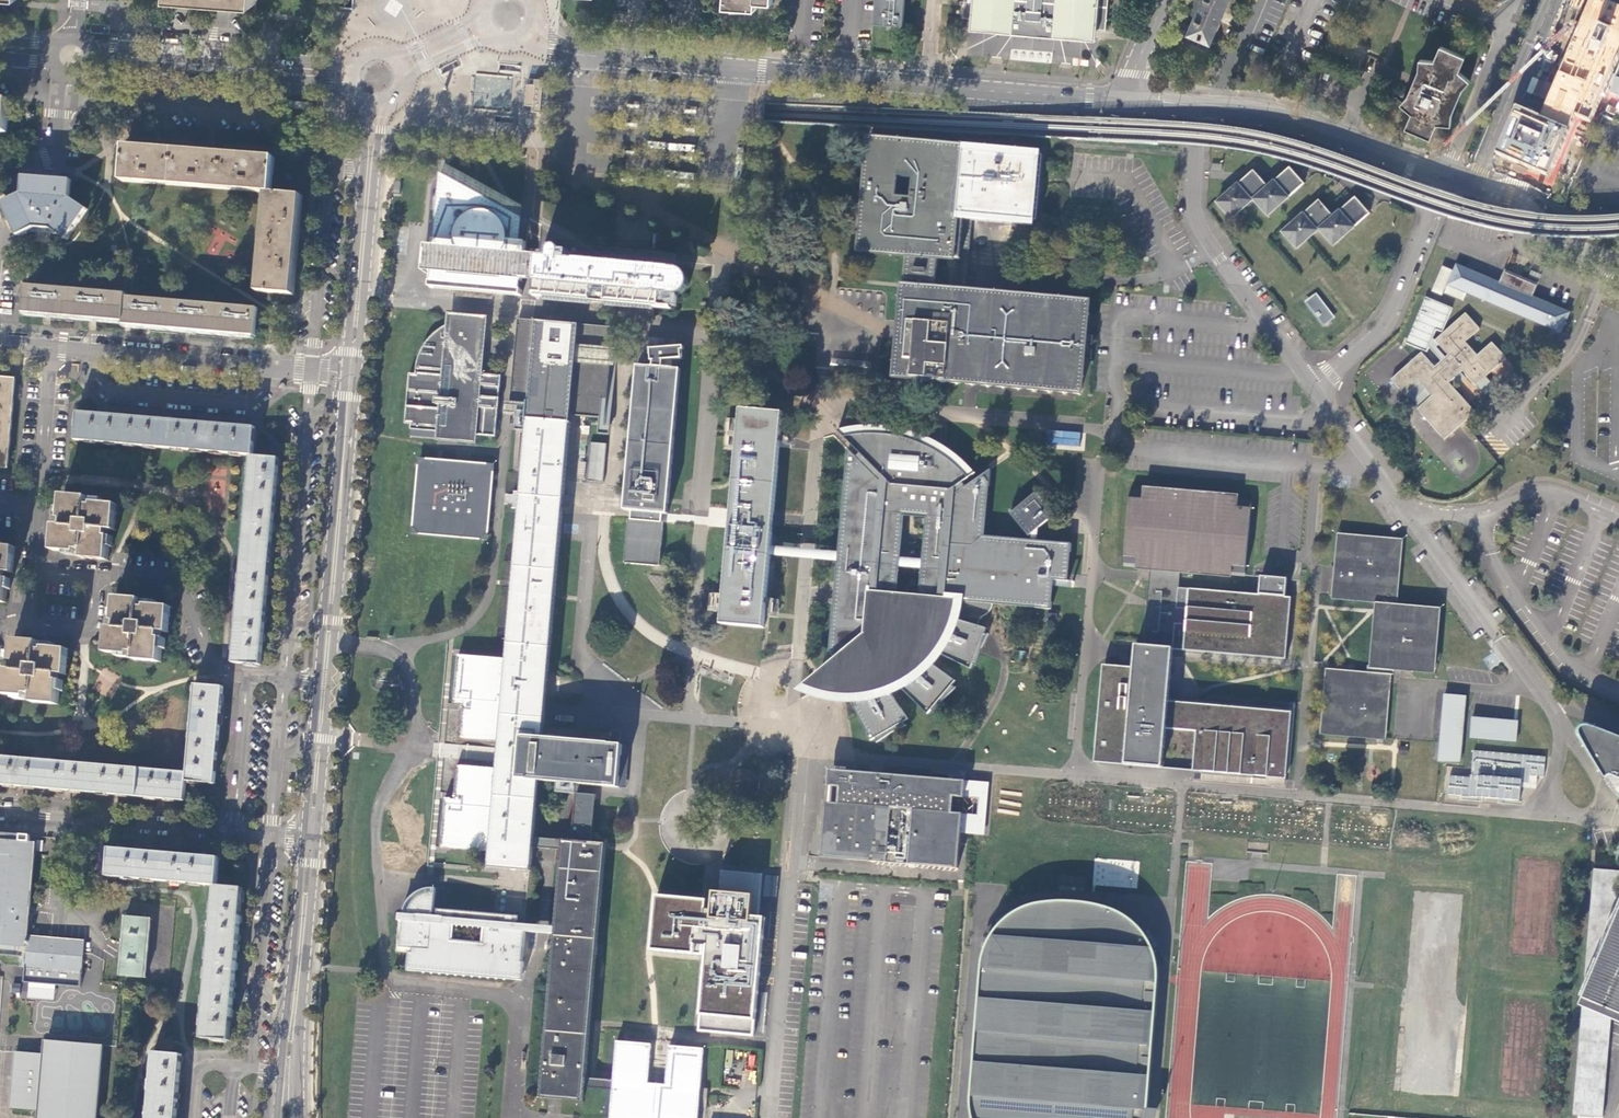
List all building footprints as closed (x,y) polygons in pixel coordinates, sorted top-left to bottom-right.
[(727,7),(757,10),(758,1),(773,2),(773,0),(727,0),(727,7)] [(876,21),(904,24),(906,0),(877,0),(876,21)] [(963,18),(1001,21),(1059,26),(1106,30),(1109,0),(964,0),(963,18)] [(1211,40),(1228,0),(1204,0),(1191,32),(1211,40)] [(1495,156),(1553,180),(1578,118),(1593,125),(1618,64),(1618,6),(1605,0),(1591,0),(1541,118),(1515,107),(1495,156)] [(1406,127),(1430,137),(1437,122),(1451,123),(1452,113),(1463,88),(1470,80),(1459,71),(1465,56),(1441,45),(1434,60),(1420,59),(1419,70),(1409,94),(1402,102),(1412,112),(1406,127)] [(536,81),(528,80),(528,82),(528,85),(528,86),(528,87),(528,88),(528,89),(527,92),(527,94),(527,99),(527,101),(526,104),(526,105),(526,106),(526,107),(526,108),(526,110),(525,113),(533,113),(541,114),(542,97),(544,81),(536,81)] [(7,132),(10,100),(0,99),(0,131),(7,132)] [(985,294),(981,293),(978,293),(976,293),(968,292),(965,292),(967,262),(968,258),(968,256),(968,254),(969,246),(969,239),(971,220),(976,220),(984,221),(987,221),(1004,222),(1010,223),(1014,223),(1033,225),(1033,223),(1033,222),(1033,220),(1036,221),(1039,179),(1042,155),(1039,155),(1039,154),(1039,150),(970,144),(961,144),(961,147),(947,145),(947,142),(946,142),(946,145),(931,144),(932,141),(931,141),(930,144),(916,143),(916,140),(915,140),(915,143),(900,141),(900,138),(899,141),(885,140),(885,137),(884,137),(884,140),(870,139),(870,136),(869,136),(859,253),(860,253),(860,250),(875,251),(874,254),(875,254),(875,251),(890,253),(890,256),(891,253),(905,254),(905,257),(905,262),(903,283),(903,285),(903,287),(903,288),(902,292),(901,305),(901,308),(901,310),(900,319),(899,319),(899,321),(900,321),(899,326),(899,336),(898,341),(897,341),(897,343),(898,343),(897,353),(897,357),(896,364),(896,365),(895,372),(895,375),(896,375),(901,376),(905,376),(909,376),(911,377),(913,377),(916,377),(918,377),(926,378),(926,381),(927,378),(941,380),(941,383),(942,383),(942,380),(956,381),(956,384),(957,384),(957,381),(966,382),(972,382),(971,385),(972,385),(972,382),(987,383),(987,386),(988,387),(988,384),(1003,385),(1002,388),(1003,388),(1004,385),(1018,386),(1018,389),(1019,389),(1019,386),(1033,387),(1033,390),(1034,391),(1034,388),(1048,389),(1048,392),(1049,392),(1049,389),(1064,390),(1063,393),(1064,393),(1065,390),(1074,391),(1076,391),(1079,391),(1079,394),(1080,395),(1080,390),(1080,388),(1083,359),(1084,341),(1085,336),(1087,306),(1088,302),(1054,300),(1034,298),(1004,295),(990,294),(988,294),(985,294)] [(273,192),(275,157),(254,155),(205,151),(153,147),(126,145),(124,181),(268,192),(273,192)] [(1216,203),(1230,219),(1252,200),(1267,216),(1303,184),(1289,167),(1267,186),(1252,170),(1216,203)] [(397,171),(397,187),(407,188),(407,172),(397,171)] [(538,257),(525,256),(525,252),(525,249),(526,242),(520,242),(521,236),(521,234),(521,231),(522,218),(514,213),(507,209),(494,203),(473,192),(461,185),(453,181),(450,179),(440,173),(438,192),(438,194),(438,197),(437,204),(437,206),(436,216),(435,224),(435,225),(435,227),(435,230),(435,232),(434,241),(434,244),(433,248),(429,247),(428,247),(428,249),(426,269),(426,274),(427,274),(429,274),(431,274),(432,274),(431,282),(430,282),(430,288),(444,289),(446,290),(457,290),(460,291),(467,291),(470,292),(471,292),(478,292),(483,293),(484,293),(489,293),(494,294),(497,294),(498,294),(499,294),(502,294),(510,295),(521,296),(522,290),(521,290),(521,288),(521,287),(521,282),(535,283),(536,279),(536,278),(536,273),(537,267),(537,259),(538,257)] [(3,202),(17,232),(19,235),(36,227),(52,228),(67,238),(88,209),(70,196),(71,180),(24,176),(22,193),(3,202)] [(303,195),(273,192),(268,192),(260,291),(295,294),(303,195)] [(1281,232),(1296,249),(1318,229),(1332,245),(1370,213),(1355,197),(1333,216),(1319,199),(1281,232)] [(538,255),(538,257),(537,259),(537,267),(536,273),(536,278),(536,279),(535,283),(534,294),(534,297),(541,298),(543,298),(544,298),(545,298),(550,299),(561,299),(566,300),(568,300),(569,300),(571,300),(572,300),(574,301),(576,301),(584,302),(587,302),(592,302),(593,302),(606,303),(607,304),(615,304),(618,304),(623,305),(628,305),(630,306),(633,306),(635,306),(638,306),(641,307),(649,307),(653,308),(659,308),(660,305),(661,295),(661,294),(663,294),(666,295),(670,295),(671,295),(674,295),(675,295),(678,295),(680,295),(681,294),(683,293),(685,292),(687,290),(688,287),(688,284),(689,284),(689,282),(688,279),(687,277),(686,274),(684,272),(683,272),(683,271),(682,271),(679,270),(677,269),(673,269),(674,253),(658,252),(613,248),(595,246),(581,245),(580,249),(565,247),(555,247),(554,247),(553,247),(552,247),(551,248),(550,249),(549,250),(549,251),(548,256),(544,256),(538,255)] [(1506,272),(1501,284),(1468,270),(1457,265),(1452,277),(1451,279),(1448,285),(1561,333),(1570,313),(1533,297),(1538,285),(1506,272)] [(1449,279),(1451,279),(1452,277),(1450,276),(1453,270),(1442,266),(1432,291),(1442,296),(1445,289),(1446,290),(1444,294),(1459,301),(1463,293),(1448,286),(1447,287),(1446,286),(1449,279)] [(227,333),(256,335),(258,308),(131,297),(127,296),(127,294),(27,285),(24,312),(48,314),(96,318),(125,321),(124,324),(129,324),(150,326),(195,330),(227,333)] [(1304,302),(1321,325),(1331,317),(1314,294),(1304,302)] [(1452,307),(1424,296),(1406,343),(1426,351),(1427,347),(1441,362),(1446,359),(1435,347),(1438,345),(1435,342),(1431,338),(1435,329),(1442,332),(1452,307)] [(1391,381),(1405,397),(1420,384),(1432,398),(1417,411),(1445,441),(1463,425),(1476,414),(1449,384),(1463,373),(1475,387),(1506,360),(1492,344),(1477,357),(1465,344),(1479,331),(1465,314),(1435,342),(1438,345),(1448,356),(1446,359),(1441,362),(1434,368),(1421,354),(1391,381)] [(501,388),(502,376),(491,375),(478,374),(479,361),(479,358),(480,353),(481,353),(484,320),(462,318),(452,317),(451,317),(450,324),(444,327),(441,329),(432,336),(431,336),(425,344),(424,346),(419,354),(419,357),(417,365),(416,369),(416,374),(413,374),(409,373),(408,394),(407,402),(405,423),(408,424),(411,424),(411,429),(442,432),(442,427),(446,427),(448,427),(453,428),(453,433),(452,440),(471,442),(472,442),(472,435),(496,437),(498,410),(499,410),(500,398),(499,398),(500,388),(501,388)] [(515,411),(529,412),(528,415),(528,419),(527,428),(527,433),(526,438),(526,447),(525,452),(525,457),(525,462),(524,467),(524,471),(523,476),(523,481),(522,486),(522,491),(522,495),(522,496),(521,500),(521,504),(520,510),(520,515),(519,519),(519,524),(519,531),(518,533),(518,543),(517,548),(517,553),(516,557),(516,567),(515,576),(514,581),(514,584),(514,586),(514,591),(513,596),(513,601),(512,605),(512,610),(512,615),(511,620),(511,624),(510,629),(510,634),(509,639),(509,643),(508,653),(508,660),(480,657),(465,656),(462,656),(459,656),(458,662),(456,692),(456,695),(455,704),(460,705),(463,705),(464,705),(462,731),(461,738),(468,739),(495,741),(501,742),(500,744),(498,767),(498,770),(493,769),(465,767),(460,766),(459,766),(456,800),(455,800),(452,799),(448,799),(447,799),(446,805),(443,840),(443,847),(446,848),(448,848),(450,848),(467,850),(486,851),(491,852),(491,853),(490,863),(490,864),(490,868),(498,869),(504,869),(515,870),(520,871),(524,871),(531,872),(532,872),(533,872),(533,868),(533,867),(533,860),(534,857),(534,848),(535,845),(535,840),(535,838),(536,829),(537,822),(537,821),(537,819),(537,818),(538,810),(538,805),(540,790),(540,786),(540,781),(550,782),(560,782),(564,783),(569,783),(577,784),(579,784),(588,785),(592,785),(594,785),(598,786),(600,786),(602,786),(603,786),(604,786),(607,786),(607,787),(621,788),(621,786),(621,782),(624,745),(611,743),(611,744),(607,744),(606,744),(604,743),(602,743),(596,743),(582,742),(578,741),(568,740),(554,739),(549,739),(544,738),(544,733),(545,728),(545,727),(546,719),(547,709),(547,700),(549,685),(550,671),(551,657),(552,647),(552,642),(553,637),(553,630),(553,628),(554,618),(555,609),(556,599),(556,597),(556,595),(557,590),(557,580),(558,571),(559,561),(560,552),(560,547),(561,542),(561,539),(561,537),(561,532),(562,523),(563,513),(563,508),(564,504),(565,494),(566,480),(566,475),(567,466),(568,461),(568,456),(569,447),(571,427),(571,423),(571,422),(572,416),(573,416),(574,416),(577,416),(579,417),(590,418),(600,418),(603,419),(607,419),(607,418),(611,371),(611,364),(612,362),(611,362),(611,357),(612,352),(612,351),(613,340),(614,330),(614,327),(594,326),(580,324),(561,323),(547,321),(537,320),(536,320),(518,319),(517,332),(516,343),(516,344),(516,349),(515,354),(510,410),(511,411),(513,411),(515,411)] [(626,519),(625,519),(621,563),(623,563),(652,566),(654,566),(655,566),(659,523),(657,522),(658,518),(658,513),(664,514),(665,503),(666,501),(666,498),(678,370),(679,360),(682,359),(681,347),(653,350),(648,351),(649,362),(650,362),(650,365),(650,368),(638,367),(634,366),(621,510),(627,510),(627,515),(626,519)] [(8,467),(16,378),(0,377),(0,467),(8,467)] [(767,552),(768,548),(768,547),(768,542),(769,538),(769,533),(769,531),(769,530),(769,529),(769,528),(770,524),(770,523),(770,519),(771,515),(771,514),(771,509),(772,504),(772,499),(772,495),(773,485),(774,480),(774,475),(775,466),(775,461),(776,456),(777,448),(777,447),(777,442),(777,441),(777,440),(778,438),(778,437),(778,436),(780,413),(753,411),(737,409),(735,433),(735,434),(735,436),(734,437),(734,438),(734,443),(734,446),(733,447),(733,448),(733,450),(733,453),(733,458),(732,462),(732,467),(731,472),(731,476),(730,481),(730,486),(730,491),(729,496),(729,500),(728,505),(728,510),(727,515),(727,519),(727,524),(726,526),(726,529),(726,534),(725,538),(724,548),(724,558),(723,567),(722,577),(721,586),(720,593),(720,595),(720,596),(720,598),(720,600),(719,609),(719,610),(719,613),(718,624),(717,625),(722,625),(738,627),(760,629),(760,628),(761,616),(761,615),(762,614),(762,605),(762,604),(763,600),(763,595),(764,590),(764,585),(765,581),(765,580),(765,578),(765,576),(766,571),(766,566),(766,564),(766,561),(766,560),(767,559),(767,557),(767,554),(767,552)] [(76,440),(251,455),(254,455),(256,427),(229,425),(192,421),(148,418),(102,414),(78,412),(76,440)] [(1069,578),(1069,574),(1069,572),(1070,566),(1071,551),(1072,551),(1073,543),(1058,542),(1058,543),(1051,542),(1038,541),(1036,541),(1033,541),(1028,541),(1014,539),(1006,539),(1001,538),(999,538),(991,537),(985,537),(984,537),(985,525),(986,522),(987,507),(987,505),(989,485),(990,485),(992,470),(983,476),(967,486),(966,484),(964,482),(969,478),(974,475),(954,456),(952,454),(949,452),(948,452),(940,447),(939,446),(931,441),(922,438),(909,433),(902,432),(895,430),(880,429),(865,429),(860,429),(856,430),(851,431),(840,433),(844,437),(852,445),(861,453),(862,454),(857,458),(857,457),(855,456),(853,455),(850,455),(849,457),(847,459),(847,464),(848,465),(846,487),(845,494),(844,509),(843,512),(843,518),(842,526),(841,538),(840,551),(840,553),(840,554),(839,557),(839,560),(839,561),(839,563),(839,567),(838,573),(838,575),(837,581),(837,586),(837,587),(836,590),(836,593),(836,599),(835,601),(835,605),(835,609),(834,619),(833,623),(833,627),(833,629),(833,634),(832,636),(832,644),(831,649),(830,649),(829,656),(829,657),(829,664),(797,690),(819,699),(843,704),(852,703),(853,704),(857,712),(868,735),(869,737),(871,741),(875,739),(877,742),(876,742),(876,743),(906,726),(906,725),(905,726),(903,723),(909,719),(908,719),(904,712),(893,696),(903,691),(905,693),(923,710),(925,712),(928,714),(932,710),(934,712),(935,712),(934,713),(935,714),(957,687),(956,686),(955,687),(952,685),(956,681),(950,676),(936,666),(944,656),(966,666),(968,667),(972,669),(974,664),(976,664),(977,665),(977,666),(978,666),(984,650),(990,634),(989,634),(989,635),(988,634),(985,634),(987,628),(980,626),(981,623),(982,619),(984,617),(987,615),(991,611),(994,606),(994,602),(1000,603),(1008,603),(1023,605),(1030,605),(1037,606),(1037,607),(1052,608),(1053,601),(1052,601),(1053,586),(1054,584),(1054,582),(1054,580),(1068,581),(1069,578)] [(1052,444),(1079,446),(1080,432),(1053,430),(1052,444)] [(590,441),(586,479),(603,481),(606,443),(590,441)] [(233,662),(236,662),(262,665),(279,457),(254,455),(251,455),(233,662)] [(483,540),(484,540),(485,536),(488,536),(489,535),(486,535),(488,521),(489,507),(489,505),(490,499),(490,498),(491,484),(493,470),(494,470),(495,469),(491,468),(491,465),(490,465),(490,466),(471,465),(453,463),(443,463),(441,462),(438,462),(434,462),(425,461),(425,459),(424,459),(423,463),(419,463),(419,464),(421,464),(420,478),(419,484),(419,489),(418,499),(417,515),(415,529),(413,529),(413,530),(417,531),(417,534),(418,535),(418,533),(432,534),(442,534),(451,535),(460,536),(469,537),(483,538),(483,540)] [(1102,663),(1093,761),(1097,761),(1105,762),(1113,763),(1120,763),(1125,764),(1131,764),(1138,765),(1161,767),(1168,768),(1192,770),(1200,771),(1216,772),(1230,773),(1238,774),(1242,774),(1252,775),(1255,776),(1258,776),(1265,777),(1267,777),(1269,777),(1277,778),(1280,778),(1284,778),(1287,779),(1293,709),(1291,709),(1272,707),(1246,705),(1219,702),(1206,701),(1191,700),(1168,698),(1168,697),(1168,695),(1169,687),(1169,678),(1170,671),(1170,668),(1171,663),(1171,658),(1172,656),(1172,648),(1172,647),(1183,649),(1210,652),(1215,652),(1244,655),(1285,658),(1290,603),(1290,597),(1285,596),(1286,579),(1260,576),(1258,594),(1224,591),(1188,587),(1188,588),(1180,587),(1177,587),(1178,578),(1178,571),(1244,577),(1245,576),(1252,499),(1130,488),(1123,565),(1136,566),(1143,567),(1150,567),(1150,569),(1149,576),(1149,580),(1149,581),(1147,602),(1143,644),(1136,644),(1135,644),(1133,664),(1133,666),(1132,666),(1121,665),(1118,665),(1106,663),(1102,663)] [(1046,505),(1036,493),(1026,501),(1021,505),(1012,513),(1023,526),(1031,535),(1034,533),(1039,529),(1039,528),(1043,525),(1055,516),(1046,505)] [(62,548),(107,551),(111,508),(66,504),(62,548)] [(1388,677),(1389,669),(1391,669),(1400,670),(1406,671),(1413,671),(1433,673),(1434,659),(1434,653),(1435,651),(1435,642),(1436,635),(1436,633),(1437,624),(1438,611),(1427,610),(1418,609),(1413,609),(1405,608),(1396,607),(1394,607),(1394,603),(1395,599),(1395,595),(1396,586),(1396,577),(1399,542),(1386,541),(1373,540),(1366,539),(1359,539),(1337,537),(1336,550),(1336,555),(1335,563),(1335,566),(1333,585),(1333,595),(1332,599),(1341,599),(1348,600),(1354,600),(1361,601),(1368,601),(1376,602),(1376,605),(1375,610),(1375,613),(1375,615),(1374,628),(1373,641),(1372,650),(1372,654),(1372,659),(1371,667),(1370,676),(1353,674),(1350,674),(1346,674),(1326,672),(1325,694),(1323,714),(1322,730),(1321,734),(1342,735),(1357,737),(1363,737),(1377,738),(1380,739),(1383,739),(1383,738),(1384,732),(1385,719),(1386,712),(1386,704),(1387,692),(1387,690),(1388,686),(1388,683),(1388,681),(1388,677)] [(812,557),(839,560),(839,557),(840,554),(813,552),(806,551),(768,548),(767,552),(767,554),(806,557),(812,557)] [(115,650),(160,654),(164,609),(119,605),(115,650)] [(12,692),(57,696),(61,652),(17,647),(12,692)] [(188,772),(187,781),(216,784),(224,686),(196,684),(188,772)] [(1461,747),(1461,739),(1462,735),(1462,731),(1462,729),(1463,726),(1463,723),(1465,697),(1444,695),(1442,722),(1442,724),(1441,729),(1439,759),(1438,762),(1459,763),(1460,754),(1461,747)] [(1511,722),(1496,721),(1494,720),(1492,720),(1474,719),(1472,718),(1470,740),(1491,742),(1495,742),(1515,744),(1517,722),(1515,722),(1511,722)] [(1591,725),(1584,731),(1611,774),(1611,775),(1618,778),(1618,737),(1591,725)] [(1473,797),(1475,797),(1479,797),(1489,798),(1497,799),(1500,799),(1509,800),(1519,801),(1519,796),(1519,793),(1520,790),(1520,788),(1535,789),(1536,776),(1543,777),(1544,757),(1520,755),(1497,753),(1472,751),(1472,755),(1471,768),(1471,769),(1471,772),(1470,775),(1470,778),(1448,776),(1447,795),(1473,797)] [(187,781),(188,772),(0,756),(0,784),(185,800),(187,781)] [(833,769),(828,769),(827,786),(832,786),(834,786),(839,787),(838,803),(831,802),(826,801),(825,813),(824,821),(823,829),(823,837),(822,845),(821,857),(832,857),(838,858),(846,859),(848,859),(854,859),(862,860),(870,861),(873,861),(887,862),(892,863),(895,863),(897,863),(899,863),(911,864),(913,864),(922,865),(923,865),(924,865),(930,866),(941,867),(958,868),(958,864),(958,860),(959,857),(959,851),(960,846),(960,842),(960,836),(961,833),(961,824),(962,813),(952,812),(953,804),(953,796),(964,797),(964,789),(965,780),(953,779),(951,779),(949,779),(943,778),(941,778),(932,778),(924,777),(916,776),(915,776),(910,776),(908,776),(906,775),(904,775),(903,775),(901,775),(899,775),(897,775),(894,774),(882,773),(880,773),(878,773),(875,773),(872,772),(871,772),(869,772),(866,772),(859,771),(856,771),(851,771),(846,770),(835,769),(833,769)] [(989,782),(965,780),(964,789),(964,797),(953,796),(953,804),(952,812),(962,813),(961,824),(961,833),(984,835),(987,807),(989,782)] [(589,838),(593,794),(576,792),(572,837),(589,838)] [(28,843),(29,836),(0,834),(0,840),(28,843)] [(564,843),(564,840),(554,840),(552,839),(541,838),(535,838),(535,840),(535,845),(534,848),(540,849),(551,850),(553,850),(555,850),(563,851),(563,850),(563,848),(563,846),(564,843)] [(27,948),(28,937),(36,844),(28,843),(0,840),(0,945),(27,948)] [(556,934),(556,936),(555,941),(555,945),(555,949),(554,950),(554,954),(553,965),(553,970),(552,975),(552,980),(551,984),(551,994),(550,1003),(549,1008),(549,1013),(549,1018),(548,1023),(548,1027),(547,1032),(547,1037),(547,1042),(546,1046),(545,1056),(545,1058),(545,1061),(545,1063),(545,1066),(544,1070),(544,1074),(544,1075),(543,1080),(543,1085),(542,1095),(542,1097),(550,1098),(555,1098),(557,1099),(563,1099),(568,1100),(578,1101),(584,1101),(585,1088),(594,1089),(608,1090),(612,1090),(610,1117),(698,1117),(699,1107),(700,1097),(699,1097),(700,1093),(700,1090),(700,1088),(701,1088),(702,1078),(703,1069),(703,1062),(704,1050),(677,1047),(675,1047),(673,1047),(669,1047),(669,1052),(666,1085),(661,1084),(657,1084),(648,1083),(648,1081),(648,1079),(651,1050),(651,1045),(648,1045),(646,1045),(624,1043),(616,1042),(613,1080),(609,1080),(595,1080),(593,1080),(585,1079),(596,947),(597,944),(604,854),(605,849),(604,849),(604,846),(604,844),(590,843),(571,841),(568,841),(566,841),(564,840),(564,843),(563,846),(563,848),(563,850),(563,851),(563,855),(562,860),(562,865),(561,870),(561,875),(561,879),(560,884),(560,889),(559,894),(559,898),(558,908),(558,913),(557,917),(556,927),(556,931),(556,934)] [(1245,853),(1266,855),(1267,844),(1245,842),(1245,853)] [(107,877),(214,886),(217,886),(220,858),(110,848),(107,877)] [(1618,1022),(1618,871),(1603,870),(1593,869),(1574,1115),(1588,1116),(1603,1117),(1611,1018),(1618,1022)] [(734,1034),(755,1036),(756,1019),(758,1003),(759,992),(760,981),(761,965),(761,962),(762,957),(762,955),(763,944),(765,917),(759,916),(759,914),(761,895),(763,874),(722,870),(720,892),(714,891),(712,910),(710,910),(707,910),(708,899),(683,897),(678,897),(671,896),(669,896),(657,895),(655,912),(655,914),(655,919),(654,929),(653,935),(653,942),(652,950),(667,952),(670,952),(685,953),(695,954),(703,955),(704,945),(705,945),(707,945),(706,955),(705,969),(704,978),(703,994),(702,1003),(701,1014),(700,1031),(720,1033),(734,1034)] [(214,886),(201,1039),(230,1041),(243,888),(217,886),(214,886)] [(526,930),(524,930),(520,929),(520,926),(520,924),(520,923),(526,923),(527,923),(528,916),(521,915),(515,915),(509,914),(506,914),(503,914),(498,913),(495,913),(494,913),(491,913),(488,912),(477,911),(472,911),(471,911),(463,910),(456,910),(454,909),(450,909),(445,909),(444,909),(439,908),(439,911),(438,916),(434,916),(437,886),(435,886),(429,887),(423,888),(417,892),(415,893),(415,894),(411,898),(407,903),(406,907),(405,909),(404,914),(408,915),(408,920),(404,919),(399,919),(396,951),(410,952),(408,971),(417,971),(425,972),(433,973),(441,973),(450,974),(458,975),(466,976),(474,976),(482,977),(490,978),(499,978),(516,980),(524,980),(525,966),(525,962),(524,962),(524,957),(525,946),(525,944),(525,940),(526,932),(526,930)] [(969,1093),(969,1102),(969,1110),(971,1117),(1145,1117),(1146,1117),(1147,1110),(1158,982),(1158,966),(1155,955),(1151,945),(1146,935),(1136,924),(1126,916),(1119,912),(1114,909),(1105,906),(1093,903),(1083,901),(1073,900),(1064,900),(1054,900),(1045,900),(1036,902),(1025,905),(1017,908),(1009,913),(1002,919),(995,926),(990,933),(985,941),(983,949),(980,961),(969,1093)] [(120,976),(146,979),(152,919),(125,917),(120,976)] [(548,933),(556,934),(556,931),(556,927),(545,926),(538,925),(527,923),(526,923),(520,923),(520,924),(520,926),(520,929),(524,930),(526,930),(544,933),(548,933)] [(85,942),(28,937),(27,948),(25,968),(82,973),(85,942)] [(99,1117),(100,1117),(105,1061),(104,1061),(105,1046),(104,1046),(104,1047),(94,1046),(94,1045),(92,1045),(93,1046),(83,1045),(83,1044),(81,1044),(81,1045),(72,1044),(70,1043),(70,1044),(60,1043),(60,1042),(59,1042),(59,1043),(50,1043),(50,1042),(48,1042),(47,1056),(19,1054),(14,1109),(42,1112),(42,1117),(99,1117)] [(182,1055),(154,1052),(148,1117),(177,1117),(182,1055)]
